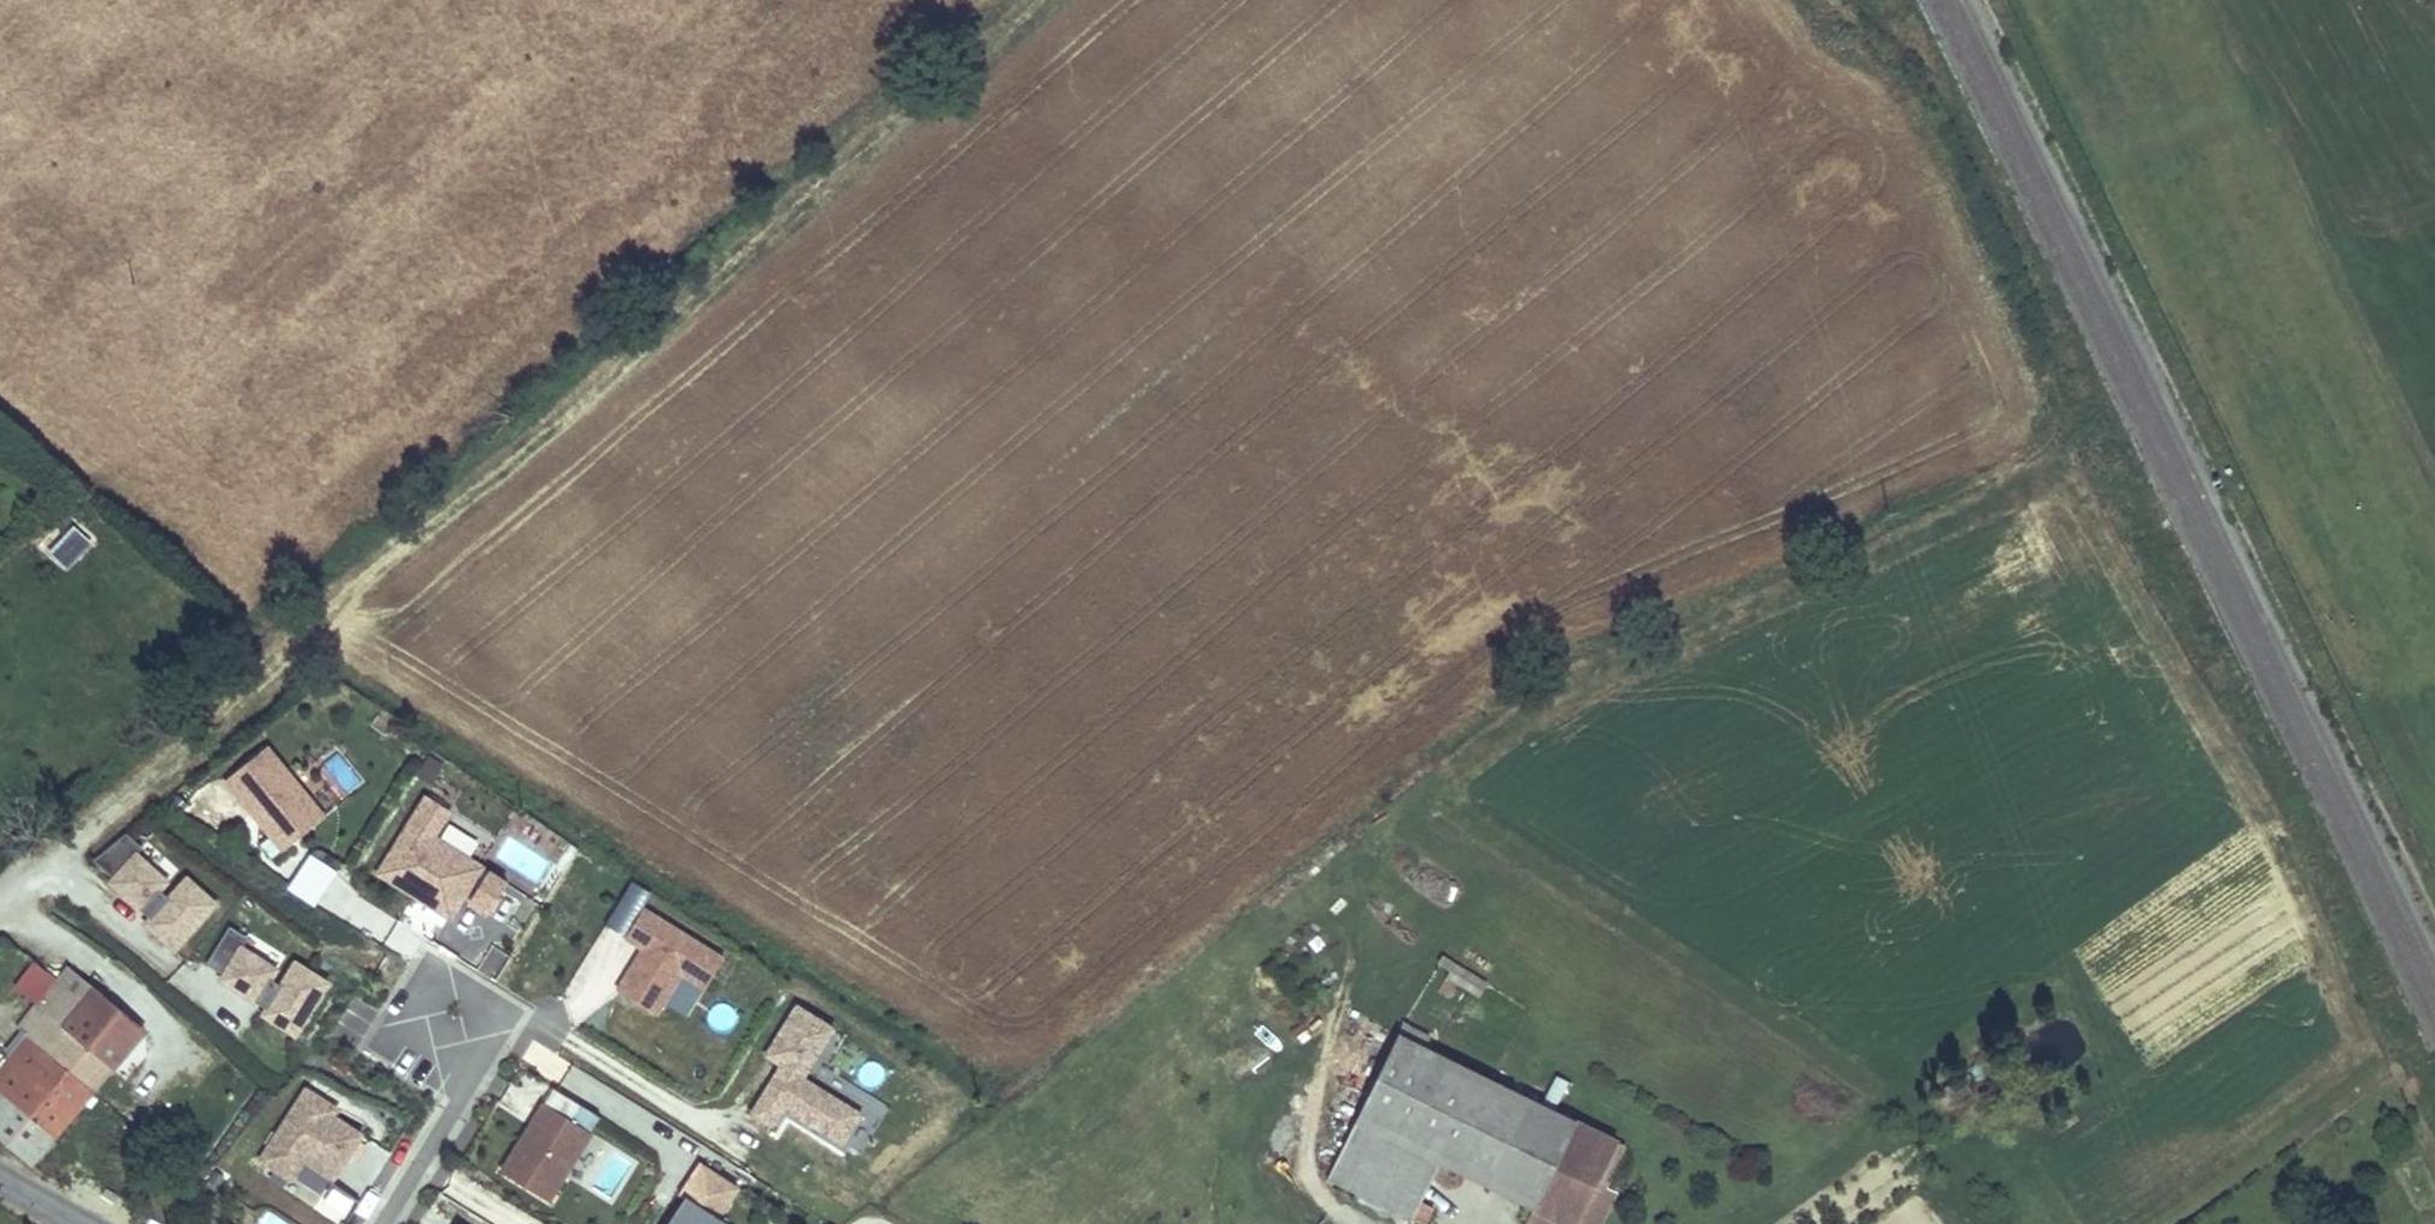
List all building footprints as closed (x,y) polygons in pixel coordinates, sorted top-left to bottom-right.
[(267,750),(225,782),(283,852),(324,816),(267,750)] [(371,874),(450,921),(462,900),(486,914),(505,881),(482,867),(483,864),(437,836),(452,811),(419,792),(371,874)] [(146,852),(125,832),(96,862),(116,881),(113,884),(141,909),(145,905),(157,915),(146,927),(175,953),(217,907),(186,878),(168,897),(161,891),(169,883),(141,858),(146,852)] [(318,905),(339,868),(309,851),(288,889),(318,905)] [(386,937),(397,918),(343,885),(331,905),(386,937)] [(728,959),(642,907),(624,937),(650,953),(646,959),(639,959),(617,994),(658,1019),(683,979),(707,993),(728,959)] [(259,1018),(295,1038),(326,984),(296,967),(284,989),(270,981),(276,972),(239,951),(244,942),(231,934),(213,965),(228,973),(222,983),(254,1002),(258,999),(267,1004),(259,1018)] [(30,1003),(52,977),(31,959),(10,986),(30,1003)] [(93,1092),(145,1029),(64,962),(52,977),(30,1003),(12,1025),(27,1037),(93,1092)] [(1440,979),(1478,996),(1486,978),(1448,962),(1440,979)] [(832,1028),(796,1006),(765,1058),(780,1067),(753,1113),(771,1125),(782,1106),(841,1141),(857,1114),(801,1081),(832,1028)] [(1398,1034),(1355,1121),(1448,1167),(1533,1208),(1576,1121),(1398,1034)] [(0,1069),(0,1141),(31,1166),(93,1092),(27,1037),(0,1069)] [(364,1132),(334,1114),(339,1106),(302,1083),(253,1161),(290,1184),(303,1163),(333,1182),(364,1132)] [(590,1131),(539,1100),(496,1172),(547,1203),(590,1131)] [(1327,1179),(1412,1220),(1433,1176),(1441,1181),(1448,1167),(1355,1121),(1327,1179)] [(1601,1134),(1576,1121),(1533,1208),(1559,1221),(1601,1134)] [(720,1217),(717,1215),(736,1185),(695,1160),(675,1193),(679,1195),(661,1223),(715,1223),(720,1217)]
